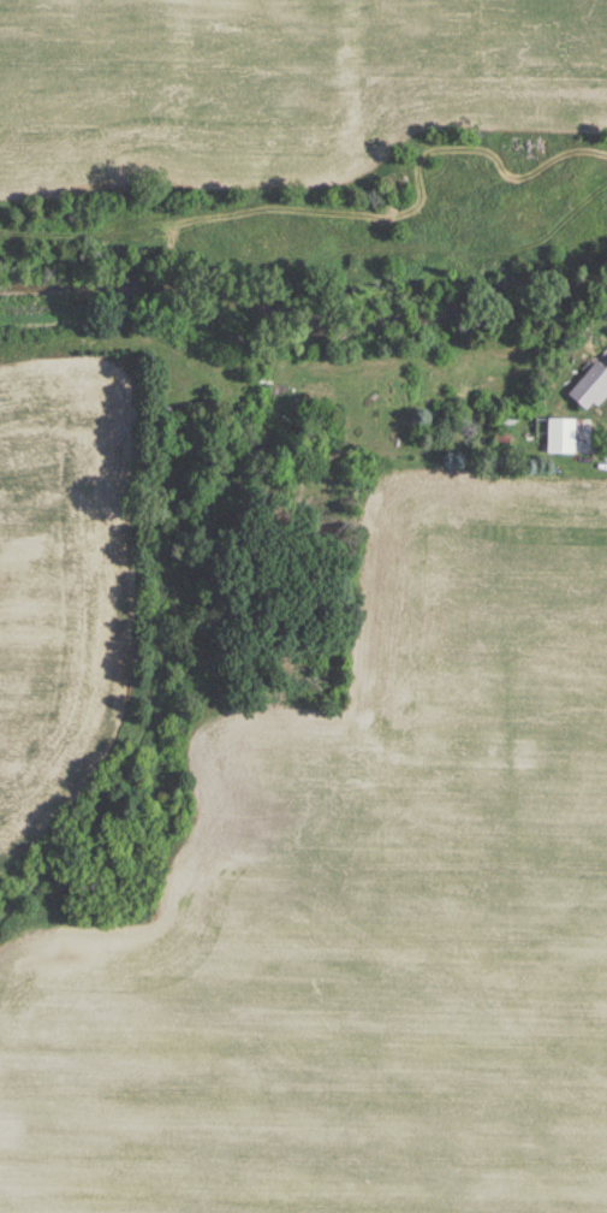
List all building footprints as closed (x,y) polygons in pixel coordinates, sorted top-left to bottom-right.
[(591,364),(563,395),(584,414),(606,388),(606,377),(591,364)] [(572,421),(544,421),(544,456),(572,456),(572,421)]
